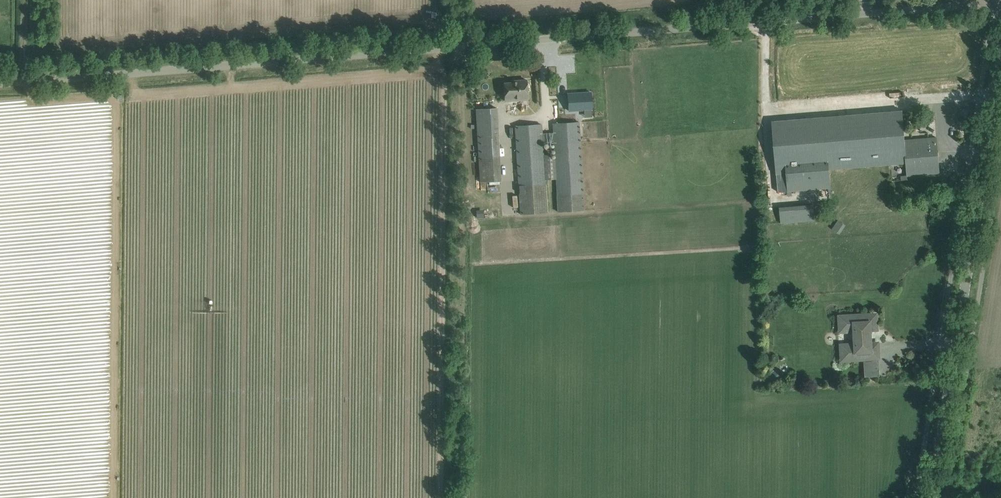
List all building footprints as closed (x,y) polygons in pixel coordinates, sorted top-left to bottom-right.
[(503,83),(504,93),(505,101),(518,101),(518,98),(527,97),(526,80),(515,81),(515,82),(503,83)] [(590,93),(570,94),(571,111),(592,109),(590,93)] [(476,109),(480,183),(501,181),(496,108),(476,109)] [(902,110),(773,121),(777,174),(786,173),(788,191),(830,187),(829,170),(906,163),(905,140),(902,110)] [(547,212),(545,180),(557,179),(559,212),(584,210),(579,122),(553,124),(554,133),(542,134),(542,125),(515,126),(519,181),(520,204),(521,214),(546,212),(547,212)] [(939,173),(936,137),(905,140),(906,163),(907,176),(929,174),(939,173)] [(779,207),(780,223),(814,220),(813,204),(779,207)] [(839,220),(833,228),(841,233),(846,225),(839,220)] [(840,343),(840,360),(879,358),(878,343),(871,343),(870,330),(877,329),(876,314),(838,316),(839,333),(853,333),(854,342),(840,343)]
